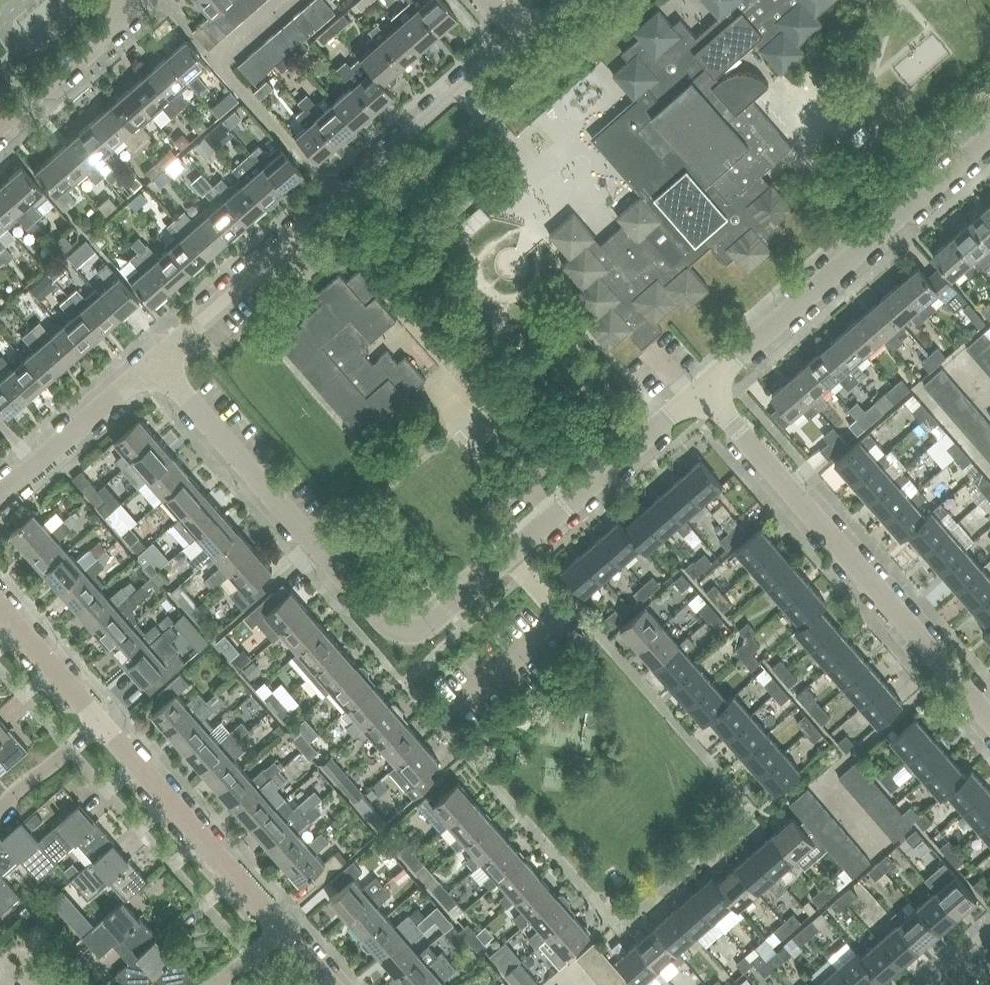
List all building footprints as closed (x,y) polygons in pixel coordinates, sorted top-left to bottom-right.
[(211,16),(220,8),(229,0),(197,0),(211,16)] [(220,8),(236,26),(245,18),(229,0),(220,8)] [(245,18),(254,10),(245,0),(229,0),(245,18)] [(254,10),(263,2),(261,0),(245,0),(254,10)] [(311,2),(327,20),(336,12),(325,0),(313,0),(311,2)] [(355,3),(361,10),(373,0),(358,0),(355,3)] [(415,9),(437,35),(458,17),(442,0),(426,0),(424,2),(423,0),(407,0),(415,9)] [(602,244),(666,314),(679,303),(686,311),(710,289),(688,264),(711,245),(727,263),(735,256),(749,272),(773,250),(768,245),(786,229),(779,221),(794,207),(772,182),(763,172),(729,201),(679,144),(663,158),(638,129),(665,105),(693,80),(687,73),(702,60),(715,75),(754,41),(782,72),(806,51),(799,44),(823,23),(816,15),(833,0),(704,0),(707,4),(725,24),(703,44),(691,31),(681,19),(673,26),(659,10),(635,31),(640,37),(622,53),(629,61),(614,74),(636,98),(591,138),(641,195),(618,215),(625,224),(602,244)] [(311,2),(302,9),(318,28),(327,20),(311,2)] [(220,8),(211,16),(227,34),(236,26),(220,8)] [(302,9),(293,17),(309,36),(318,28),(302,9)] [(415,9),(397,25),(419,51),(437,35),(415,9)] [(344,13),(330,24),(336,31),(350,20),(344,13)] [(211,16),(202,24),(218,42),(227,34),(211,16)] [(293,17),(284,25),(300,43),(302,42),(309,36),(293,17)] [(218,42),(202,24),(194,31),(209,49),(218,42)] [(336,31),(330,24),(317,36),(323,43),(336,31)] [(368,30),(378,41),(401,67),(419,51),(397,25),(386,35),(376,24),(368,30)] [(284,25),(274,34),(291,51),(300,43),(284,25)] [(274,34),(266,41),(282,59),(289,53),(291,51),(274,34)] [(369,49),(360,57),(370,69),(385,86),(394,79),(395,74),(395,73),(394,72),(401,67),(378,41),(372,35),(363,43),(369,49)] [(187,40),(167,58),(187,80),(199,94),(208,86),(196,73),(207,63),(187,40)] [(266,41),(257,49),(273,67),(277,64),(282,59),(266,41)] [(302,42),(300,43),(291,51),(289,53),(295,60),(308,48),(302,42)] [(257,49),(248,57),(264,75),(273,67),(257,49)] [(289,53),(282,59),(277,64),(283,71),(295,60),(289,53)] [(264,75),(248,57),(239,64),(255,83),(264,75)] [(345,60),(335,69),(350,87),(352,85),(374,111),(393,94),(385,86),(370,69),(360,57),(350,66),(345,60)] [(167,58),(149,74),(181,110),(189,103),(180,92),(190,83),(187,80),(167,58)] [(149,74),(130,90),(150,113),(153,116),(163,107),(173,118),(181,110),(149,74)] [(268,80),(254,91),(260,99),(274,87),(268,80)] [(727,120),(693,80),(665,105),(638,129),(663,158),(679,144),(729,201),(763,172),(792,146),(751,99),(727,120)] [(350,87),(333,102),(355,127),(374,111),(352,85),(350,87)] [(130,90),(111,106),(143,143),(146,141),(149,138),(152,135),(143,124),(153,116),(150,113),(130,90)] [(306,94),(299,100),(305,106),(315,118),(337,143),(344,137),(346,140),(350,140),(357,134),(358,130),(355,127),(333,102),(332,102),(326,95),(315,104),(306,94)] [(303,108),(295,115),(305,126),(295,135),(317,160),(337,143),(315,118),(305,106),(299,100),(297,101),(303,108)] [(222,102),(213,110),(219,117),(228,109),(222,102)] [(111,106),(92,123),(112,146),(123,137),(135,151),(143,143),(111,106)] [(224,119),(230,126),(242,116),(236,109),(224,119)] [(201,117),(193,124),(200,133),(209,125),(201,117)] [(92,123),(73,139),(105,176),(114,168),(102,155),(112,146),(92,123)] [(212,129),(204,136),(214,148),(223,141),(212,129)] [(182,134),(175,141),(181,148),(188,141),(182,134)] [(204,136),(193,146),(203,157),(214,148),(204,136)] [(146,141),(143,143),(147,148),(153,142),(149,138),(146,141)] [(73,139),(55,156),(75,178),(85,170),(97,183),(105,176),(73,139)] [(260,146),(252,153),(284,189),(303,172),(279,144),(268,154),(260,146)] [(158,160),(165,167),(177,156),(171,148),(158,160)] [(240,178),(245,183),(265,206),(267,208),(271,208),(279,201),(279,197),(277,195),(284,189),(252,153),(233,169),(240,178)] [(177,156),(165,167),(174,178),(187,166),(178,155),(177,156)] [(55,156),(35,172),(67,209),(76,201),(67,191),(78,182),(75,178),(55,156)] [(152,179),(165,167),(158,160),(146,171),(152,179)] [(23,167),(3,184),(35,221),(44,213),(38,206),(48,197),(42,190),(23,167)] [(117,184),(127,196),(143,183),(133,170),(117,184)] [(163,172),(155,179),(161,186),(169,180),(163,172)] [(223,178),(214,186),(246,222),(265,206),(245,183),(240,178),(230,187),(223,178)] [(0,187),(0,218),(4,222),(8,226),(19,217),(27,227),(35,221),(3,184),(0,187)] [(213,202),(203,211),(207,216),(227,239),(246,222),(214,186),(206,193),(213,202)] [(140,191),(127,202),(135,211),(147,200),(140,191)] [(117,205),(108,196),(97,206),(106,215),(117,205)] [(988,246),(989,248),(989,211),(987,207),(978,214),(976,213),(968,220),(969,222),(968,223),(988,246)] [(185,211),(176,219),(208,255),(227,239),(207,216),(203,211),(193,219),(185,211)] [(630,334),(644,350),(664,331),(657,323),(666,314),(602,244),(574,213),(551,234),(572,258),(564,265),(571,274),(584,289),(576,296),(596,319),(589,326),(611,352),(630,334)] [(84,219),(79,223),(87,233),(95,225),(89,219),(84,219)] [(180,240),(169,249),(189,272),(208,255),(176,219),(168,226),(180,240)] [(968,223),(950,239),(978,271),(987,263),(979,254),(988,246),(968,223)] [(63,236),(54,244),(63,254),(72,246),(63,236)] [(100,236),(94,241),(99,248),(105,242),(100,236)] [(139,237),(131,244),(138,252),(170,288),(189,272),(169,249),(159,258),(147,244),(146,245),(139,237)] [(4,261),(3,261),(5,263),(13,256),(5,247),(6,246),(0,238),(0,256),(4,261)] [(978,271),(950,239),(931,255),(952,278),(961,269),(969,278),(978,271)] [(139,268),(127,278),(131,283),(151,305),(170,288),(138,252),(131,259),(139,268)] [(49,273),(51,275),(55,279),(67,268),(61,262),(49,273)] [(97,289),(94,291),(118,319),(139,301),(107,264),(99,271),(111,285),(101,293),(97,289)] [(918,268),(899,284),(927,316),(932,311),(937,307),(932,302),(929,298),(932,295),(937,290),(945,299),(955,311),(966,301),(956,290),(936,268),(932,272),(926,277),(918,268)] [(350,281),(343,273),(319,294),(325,301),(302,321),(305,325),(283,345),(362,436),(384,416),(387,420),(410,399),(408,396),(420,386),(390,351),(374,365),(365,354),(368,351),(365,347),(399,318),(378,295),(382,292),(362,270),(350,281)] [(38,282),(29,289),(38,300),(47,292),(38,282)] [(899,284),(881,300),(901,322),(910,314),(918,323),(927,316),(899,284)] [(78,289),(68,298),(99,334),(118,319),(94,291),(86,298),(78,289)] [(73,318),(61,328),(81,350),(99,334),(68,298),(60,304),(73,318)] [(881,300),(863,315),(883,338),(893,349),(902,341),(898,335),(906,328),(901,322),(881,300)] [(968,304),(963,308),(980,327),(984,323),(968,304)] [(981,311),(989,320),(989,306),(988,304),(981,311)] [(863,315),(845,331),(865,354),(883,338),(863,315)] [(40,322),(31,330),(62,366),(81,350),(61,328),(52,336),(40,322)] [(35,350),(24,359),(44,382),(62,366),(31,330),(23,336),(35,350)] [(845,331),(809,363),(829,385),(838,377),(849,389),(867,374),(856,361),(865,354),(845,331)] [(974,358),(989,344),(989,340),(984,333),(966,349),(974,358)] [(981,367),(989,359),(989,344),(974,358),(981,367)] [(937,348),(929,355),(938,365),(945,358),(937,348)] [(0,356),(0,369),(26,398),(44,382),(24,359),(20,355),(10,363),(2,354),(0,356)] [(938,365),(929,355),(921,362),(930,372),(938,365)] [(527,366),(520,358),(514,363),(521,372),(527,366)] [(989,376),(989,375),(989,359),(981,367),(989,376)] [(809,363),(791,379),(818,410),(828,402),(820,393),(829,385),(809,363)] [(7,415),(26,398),(0,369),(0,407),(7,415)] [(924,386),(931,394),(949,379),(941,370),(924,386)] [(791,379),(772,395),(781,405),(773,413),(784,426),(793,419),(792,417),(802,408),(810,417),(818,410),(791,379)] [(931,394),(939,403),(957,388),(949,379),(931,394)] [(901,380),(893,386),(902,397),(910,390),(901,380)] [(902,397),(893,386),(885,393),(894,403),(902,397)] [(939,403),(947,412),(965,397),(957,388),(939,403)] [(947,412),(955,421),(973,406),(965,397),(947,412)] [(913,411),(921,421),(930,413),(922,404),(913,411)] [(955,421),(963,430),(980,415),(973,406),(955,421)] [(865,411),(857,418),(866,428),(873,421),(865,411)] [(930,413),(921,421),(929,430),(938,422),(930,413)] [(963,430),(971,439),(988,424),(980,415),(963,430)] [(866,428),(857,418),(849,425),(858,435),(866,428)] [(123,469),(132,461),(159,438),(142,419),(116,441),(125,453),(116,461),(123,469)] [(978,448),(989,438),(989,426),(988,424),(971,439),(978,448)] [(835,463),(852,482),(877,459),(868,449),(876,441),(869,433),(835,463)] [(820,450),(829,460),(848,444),(839,434),(820,450)] [(139,488),(149,479),(175,457),(159,438),(132,461),(141,470),(131,479),(139,488)] [(986,457),(989,454),(989,438),(978,448),(986,457)] [(945,449),(953,459),(962,451),(954,441),(945,449)] [(852,482),(868,500),(893,478),(884,468),(893,459),(886,451),(877,459),(852,482)] [(962,451),(953,459),(962,469),(971,461),(962,451)] [(149,479),(166,499),(192,476),(175,457),(149,479)] [(704,461),(684,478),(706,503),(726,486),(704,461)] [(893,478),(868,500),(885,519),(910,497),(919,489),(902,470),(893,478)] [(166,499),(182,517),(208,495),(192,476),(166,499)] [(684,478),(665,494),(687,520),(706,503),(684,478)] [(986,497),(989,494),(989,483),(987,479),(978,487),(986,497)] [(81,488),(90,498),(98,491),(90,480),(81,488)] [(902,539),(907,534),(927,517),(926,516),(917,506),(926,497),(919,489),(910,497),(885,519),(902,539)] [(98,491),(90,498),(99,508),(107,501),(98,491)] [(665,494),(647,510),(669,536),(678,528),(684,536),(694,527),(687,520),(665,494)] [(192,542),(199,536),(224,514),(208,495),(182,517),(176,523),(192,542)] [(907,534),(924,553),(949,530),(940,519),(949,511),(942,503),(926,516),(927,517),(907,534)] [(725,505),(715,513),(732,533),(742,524),(725,505)] [(647,510),(628,526),(627,527),(645,547),(650,552),(669,536),(647,510)] [(12,533),(29,553),(66,520),(58,512),(44,524),(34,513),(12,533)] [(73,514),(66,520),(74,529),(79,521),(73,514)] [(199,569),(215,555),(241,533),(224,514),(199,536),(206,545),(189,559),(199,569)] [(114,526),(123,536),(132,529),(123,519),(114,526)] [(29,553),(45,572),(68,552),(59,542),(74,529),(66,520),(29,553)] [(623,520),(604,537),(626,563),(645,547),(627,527),(628,526),(623,520)] [(722,541),(729,549),(749,533),(742,524),(732,533),(722,541)] [(737,551),(753,570),(779,547),(763,528),(737,551)] [(132,529),(123,536),(132,546),(140,538),(132,529)] [(924,553),(940,571),(965,549),(949,530),(924,553)] [(694,532),(688,537),(696,546),(702,540),(694,532)] [(215,588),(232,574),(258,552),(241,533),(215,555),(224,565),(208,579),(215,588)] [(604,537),(585,553),(607,579),(626,563),(604,537)] [(99,542),(90,550),(98,558),(107,551),(99,542)] [(753,570),(769,588),(795,565),(779,547),(753,570)] [(940,571),(956,590),(981,568),(965,549),(940,571)] [(45,572),(62,590),(98,558),(90,550),(76,562),(68,552),(45,572)] [(107,551),(98,558),(100,560),(105,566),(112,556),(107,551)] [(258,552),(232,574),(242,586),(231,596),(245,611),(268,590),(261,582),(274,571),(258,552)] [(607,579),(585,553),(565,570),(587,596),(607,579)] [(695,560),(687,567),(696,578),(714,562),(712,560),(707,554),(697,562),(695,560)] [(98,558),(62,590),(78,609),(101,590),(105,586),(96,575),(105,567),(105,566),(100,560),(98,558)] [(143,568),(152,578),(160,570),(152,561),(143,568)] [(769,588),(785,606),(811,584),(795,565),(769,588)] [(973,608),(989,593),(989,578),(981,568),(956,590),(973,608)] [(160,570),(152,578),(160,587),(169,580),(160,570)] [(684,574),(675,581),(684,591),(692,584),(684,574)] [(636,594),(643,602),(662,585),(655,577),(636,594)] [(132,581),(123,587),(131,596),(139,589),(132,581)] [(785,606),(801,624),(821,607),(822,608),(827,603),(811,584),(785,606)] [(709,592),(717,602),(726,594),(717,585),(709,592)] [(139,589),(131,596),(137,603),(149,593),(143,586),(139,589)] [(78,609),(94,628),(131,596),(123,587),(109,599),(101,590),(78,609)] [(274,591),(245,617),(253,626),(258,622),(275,641),(284,634),(309,611),(292,592),(282,601),(274,591)] [(989,627),(989,626),(989,593),(973,608),(989,627)] [(180,601),(189,611),(197,604),(189,594),(180,601)] [(726,594),(717,602),(725,611),(734,604),(726,594)] [(94,628),(111,647),(134,627),(124,617),(138,604),(137,603),(131,596),(94,628)] [(700,609),(708,619),(717,612),(708,602),(700,609)] [(197,604),(189,611),(197,621),(206,614),(197,604)] [(621,629),(638,648),(663,626),(646,607),(621,629)] [(796,630),(812,649),(837,626),(822,608),(821,607),(801,624),(796,630)] [(607,618),(615,627),(624,619),(617,610),(607,618)] [(284,634),(300,652),(326,630),(309,611),(284,634)] [(717,612),(708,619),(717,629),(725,621),(717,612)] [(168,613),(159,622),(166,630),(176,621),(168,613)] [(207,642),(184,616),(175,624),(197,651),(207,642)] [(742,630),(749,639),(753,636),(758,631),(750,623),(742,630)] [(134,627),(111,647),(127,666),(164,634),(156,625),(146,633),(138,624),(134,627)] [(638,648),(655,667),(680,644),(663,626),(638,648)] [(812,649),(828,667),(854,645),(837,626),(812,649)] [(164,634),(127,666),(144,685),(157,673),(165,683),(186,664),(178,655),(177,654),(179,651),(171,642),(170,641),(178,634),(172,627),(164,634)] [(290,661),(307,680),(342,649),(326,630),(300,652),(290,661)] [(749,639),(744,643),(753,653),(761,645),(753,636),(749,639)] [(680,644),(655,667),(671,685),(696,663),(686,652),(695,644),(689,637),(680,644)] [(736,651),(744,660),(753,653),(744,643),(736,651)] [(828,667),(845,686),(870,664),(854,645),(828,667)] [(239,651),(235,646),(226,654),(230,659),(239,651)] [(323,699),(333,690),(358,668),(342,649),(307,680),(323,699)] [(232,661),(241,671),(250,663),(241,653),(232,661)] [(753,653),(744,660),(753,670),(762,663),(753,653)] [(773,667),(782,676),(790,669),(782,659),(773,667)] [(250,663),(241,671),(250,681),(258,673),(250,663)] [(671,685),(687,704),(712,682),(696,663),(671,685)] [(845,686),(861,705),(887,683),(870,664),(845,686)] [(333,690),(350,709),(375,686),(368,678),(370,676),(371,672),(365,667),(362,667),(360,669),(358,668),(333,690)] [(790,669),(782,676),(790,686),(799,679),(790,669)] [(154,714),(170,733),(207,701),(200,693),(186,705),(177,695),(189,684),(182,675),(160,695),(167,703),(154,714)] [(766,685),(773,694),(782,687),(774,677),(766,685)] [(705,723),(711,718),(730,701),(729,700),(712,682),(687,704),(705,723)] [(887,683),(861,705),(878,725),(903,702),(887,683)] [(350,709),(366,727),(391,705),(375,686),(350,709)] [(782,687),(773,694),(782,704),(791,696),(782,687)] [(207,701),(170,733),(187,752),(210,732),(214,728),(206,719),(215,711),(214,709),(224,700),(217,692),(207,701)] [(266,699),(274,709),(283,701),(274,692),(266,699)] [(711,718),(726,736),(751,713),(735,695),(729,700),(730,701),(711,718)] [(806,704),(815,714),(823,707),(815,697),(806,704)] [(283,701),(274,709),(282,718),(291,711),(283,701)] [(366,727),(383,746),(408,724),(403,718),(405,716),(405,712),(398,704),(395,704),(392,706),(391,705),(366,727)] [(823,707),(815,714),(823,724),(832,716),(823,707)] [(726,736),(743,754),(768,732),(751,713),(726,736)] [(798,723),(806,732),(815,724),(807,715),(798,723)] [(892,740),(909,760),(933,737),(917,718),(892,740)] [(0,720),(0,758),(9,768),(30,750),(10,728),(8,729),(0,720)] [(210,732),(187,752),(204,771),(240,739),(250,730),(243,722),(233,731),(220,743),(210,732)] [(286,731),(284,729),(279,724),(273,730),(279,737),(286,731)] [(383,746),(399,765),(424,743),(408,724),(383,746)] [(815,724),(806,732),(815,742),(824,734),(815,724)] [(743,754),(759,773),(785,751),(768,732),(743,754)] [(294,740),(303,750),(311,743),(303,733),(299,736),(294,740)] [(839,742),(847,751),(856,744),(847,734),(839,742)] [(909,760),(925,779),(951,757),(933,737),(909,760)] [(204,771),(220,790),(243,770),(235,761),(248,748),(240,739),(204,771)] [(311,743),(303,750),(311,760),(320,752),(311,743)] [(424,743),(399,765),(390,773),(413,799),(434,780),(428,774),(441,762),(424,743)] [(785,751),(759,773),(776,793),(783,788),(802,771),(785,751)] [(942,798),(948,792),(967,776),(967,775),(951,757),(925,779),(933,788),(942,798)] [(332,758),(324,765),(332,774),(341,784),(349,777),(340,767),(332,758)] [(237,809),(279,771),(282,769),(275,761),(252,781),(243,770),(220,790),(237,809)] [(839,776),(847,785),(865,770),(857,761),(839,776)] [(874,770),(882,780),(891,773),(882,763),(874,770)] [(847,785),(855,794),(873,779),(865,770),(847,785)] [(948,792),(965,811),(989,789),(973,770),(967,775),(967,776),(948,792)] [(279,771),(237,809),(239,811),(253,828),(286,799),(278,789),(287,781),(279,771)] [(891,773),(882,780),(891,790),(899,783),(891,773)] [(349,777),(341,784),(349,794),(357,803),(365,796),(357,787),(349,777)] [(855,794),(863,803),(881,788),(873,779),(855,794)] [(427,796),(417,805),(442,833),(451,825),(476,803),(459,783),(435,805),(427,796)] [(791,803),(798,812),(816,797),(808,788),(791,803)] [(863,803),(871,813),(889,797),(881,788),(863,803)] [(981,830),(989,822),(989,789),(965,811),(981,830)] [(357,803),(366,812),(374,805),(365,796),(357,803)] [(798,812),(806,822),(824,806),(816,797),(798,812)] [(871,813),(879,822),(897,806),(889,797),(871,813)] [(286,799),(253,828),(258,833),(270,847),(307,815),(317,806),(318,805),(312,799),(309,801),(305,801),(295,810),(286,799)] [(458,852),(467,844),(493,822),(476,803),(451,825),(459,835),(450,843),(458,852)] [(79,806),(40,841),(56,859),(77,841),(93,860),(94,861),(113,845),(115,843),(96,821),(94,822),(79,806)] [(317,806),(307,815),(313,822),(323,813),(317,806)] [(806,822),(814,831),(832,815),(824,806),(806,822)] [(879,822),(887,831),(905,816),(903,814),(897,806),(879,822)] [(903,814),(905,816),(912,824),(916,819),(921,816),(912,806),(903,814)] [(36,812),(24,823),(31,830),(43,820),(36,812)] [(925,812),(921,816),(916,819),(925,829),(933,822),(925,812)] [(270,847),(286,865),(309,845),(300,835),(314,822),(313,822),(307,815),(270,847)] [(814,831),(822,840),(840,824),(832,815),(814,831)] [(905,816),(887,831),(895,840),(913,825),(912,824),(905,816)] [(794,817),(775,834),(797,859),(816,842),(794,817)] [(1,875),(2,874),(19,858),(39,881),(59,863),(56,859),(40,841),(31,830),(24,823),(23,822),(6,837),(5,835),(0,839),(0,874),(1,875)] [(475,870),(484,863),(509,840),(493,822),(467,844),(475,852),(466,860),(475,870)] [(989,840),(989,822),(981,830),(989,840)] [(822,840),(830,849),(848,833),(840,824),(822,840)] [(917,829),(907,837),(915,846),(924,838),(917,829)] [(309,845),(286,865),(303,884),(316,873),(324,883),(345,864),(337,855),(326,864),(317,854),(331,842),(322,833),(309,845)] [(830,849),(838,858),(856,843),(848,833),(830,849)] [(775,834),(756,850),(778,875),(797,859),(775,834)] [(491,889),(500,881),(526,859),(509,840),(484,863),(492,872),(483,880),(491,889)] [(838,858),(846,867),(864,852),(856,843),(838,858)] [(943,850),(951,859),(959,853),(950,844),(943,850)] [(127,860),(113,845),(94,861),(93,860),(80,872),(72,878),(71,879),(88,899),(110,879),(127,899),(148,881),(129,859),(127,860)] [(400,852),(408,862),(417,854),(408,845),(400,852)] [(756,850),(738,866),(760,891),(768,884),(778,896),(789,887),(778,875),(756,850)] [(864,852),(846,867),(854,876),(871,861),(864,852)] [(959,853),(951,859),(960,869),(967,863),(959,853)] [(417,854),(408,862),(417,871),(425,864),(417,854)] [(889,854),(879,862),(886,871),(896,862),(889,854)] [(508,908),(517,900),(542,878),(526,859),(500,881),(508,891),(499,899),(508,908)] [(353,861),(330,881),(339,891),(334,896),(331,899),(348,918),(384,886),(377,877),(363,889),(354,879),(362,871),(353,861)] [(886,871),(879,862),(869,871),(877,880),(886,871)] [(72,863),(65,870),(72,878),(80,872),(72,863)] [(927,880),(936,891),(959,916),(978,899),(956,874),(946,863),(927,880)] [(738,866),(719,883),(736,902),(735,903),(740,909),(760,891),(738,866)] [(405,868),(395,877),(401,884),(411,875),(405,868)] [(886,871),(877,880),(885,889),(894,881),(886,871)] [(0,874),(0,912),(1,913),(21,896),(2,874),(1,875),(0,874)] [(714,877),(696,894),(717,918),(735,903),(736,902),(719,883),(714,877)] [(524,927),(533,919),(559,897),(542,878),(517,900),(524,909),(515,917),(524,927)] [(980,879),(974,885),(977,889),(983,895),(989,890),(980,879)] [(395,880),(387,887),(392,892),(400,886),(395,880)] [(832,880),(822,889),(829,898),(840,889),(832,880)] [(433,889),(441,899),(450,892),(441,882),(433,889)] [(348,918),(364,937),(387,917),(378,907),(392,895),(384,886),(348,918)] [(851,886),(841,895),(849,904),(859,895),(851,886)] [(829,898),(822,889),(812,898),(820,907),(829,898)] [(61,890),(50,900),(66,918),(77,908),(61,890)] [(936,891),(918,907),(940,932),(959,916),(936,891)] [(450,892),(441,899),(450,909),(458,902),(450,892)] [(696,894),(677,910),(699,935),(717,918),(696,894)] [(531,936),(528,938),(537,949),(540,946),(550,938),(575,915),(569,908),(571,906),(572,903),(565,895),(561,895),(559,897),(533,919),(540,927),(531,936)] [(849,904),(841,895),(832,904),(839,912),(849,904)] [(114,944),(130,962),(138,955),(139,957),(157,940),(159,938),(140,916),(138,917),(124,901),(83,936),(101,956),(114,944)] [(27,906),(18,914),(24,920),(33,913),(27,906)] [(918,907),(899,924),(921,949),(940,932),(918,907)] [(418,908),(410,915),(417,924),(426,916),(418,908)] [(677,910),(658,927),(680,951),(699,935),(677,910)] [(426,916),(417,924),(425,932),(436,922),(429,913),(426,916)] [(794,914),(784,923),(792,932),(802,923),(794,914)] [(362,941),(362,946),(368,953),(372,953),(375,950),(380,956),(417,924),(410,915),(396,927),(387,917),(364,937),(365,939),(362,941)] [(575,915),(550,938),(567,957),(592,935),(575,915)] [(813,920),(804,928),(811,937),(821,928),(813,920)] [(792,932),(784,923),(774,931),(782,940),(792,932)] [(380,956),(397,974),(420,954),(411,944),(425,932),(417,924),(380,956)] [(461,931),(470,941),(478,934),(470,924),(461,931)] [(899,924),(880,940),(903,965),(921,949),(899,924)] [(455,925),(446,933),(461,950),(471,942),(470,941),(461,931),(455,925)] [(658,927),(640,943),(661,968),(672,958),(678,965),(686,958),(680,951),(658,927)] [(811,937),(804,928),(794,937),(802,946),(811,937)] [(478,934),(470,941),(471,942),(478,951),(487,943),(478,934)] [(130,962),(116,974),(126,984),(144,984),(155,975),(163,984),(182,984),(193,976),(173,953),(171,955),(157,940),(139,957),(138,955),(130,962)] [(880,940),(861,956),(861,957),(877,976),(883,983),(903,965),(880,940)] [(75,943),(67,950),(76,961),(85,953),(75,943)] [(578,959),(586,968),(604,953),(596,943),(578,959)] [(640,943),(620,961),(641,984),(642,984),(661,968),(640,943)] [(406,984),(422,984),(449,960),(443,952),(439,955),(431,945),(420,954),(397,974),(406,984)] [(837,967),(853,984),(868,984),(877,976),(861,957),(861,956),(856,950),(837,967)] [(755,964),(759,968),(768,959),(761,951),(752,960),(755,964)] [(778,951),(768,959),(776,968),(786,960),(778,951)] [(586,968),(594,977),(611,962),(604,953),(586,968)] [(747,955),(736,964),(744,972),(754,963),(752,960),(747,955)] [(456,956),(450,961),(455,967),(461,961),(456,956)] [(498,965),(507,975),(516,967),(507,957),(498,965)] [(768,959),(759,968),(767,977),(776,968),(768,959)] [(444,982),(458,970),(455,967),(450,961),(449,960),(422,984),(447,984),(444,982)] [(600,984),(603,984),(619,971),(611,962),(594,977),(600,984)] [(507,975),(515,984),(533,984),(536,982),(520,964),(516,967),(507,975)] [(818,984),(819,984),(853,984),(837,967),(818,984)] [(627,980),(619,971),(603,984),(621,984),(627,980)]
